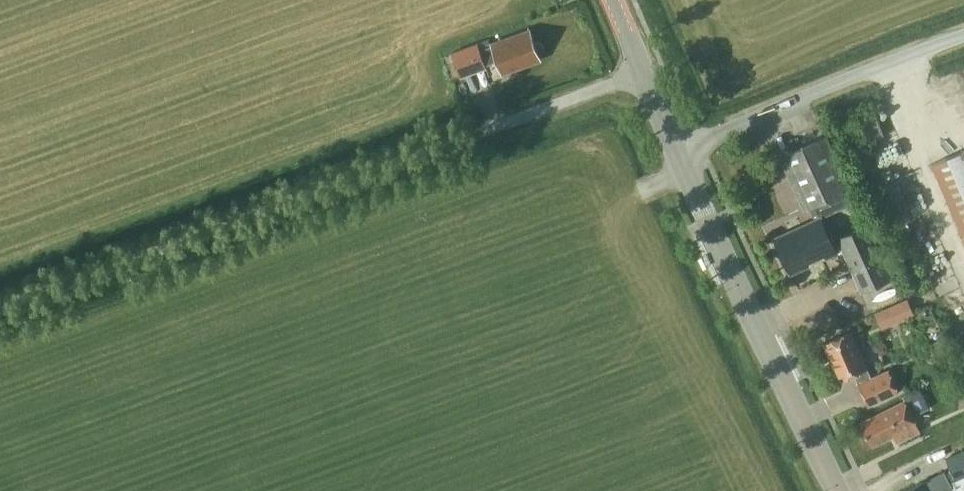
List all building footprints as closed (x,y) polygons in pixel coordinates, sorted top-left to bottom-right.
[(543,46),(541,42),(538,41),(535,42),(531,31),(480,48),(478,42),(452,51),(460,75),(486,66),(485,64),(497,60),(501,73),(525,65),(524,61),(539,56),(538,53),(540,52),(541,51),(542,50),(543,46)] [(851,187),(827,133),(779,155),(804,209),(851,187)] [(932,163),(963,240),(963,149),(932,163)] [(892,277),(868,224),(838,237),(863,291),(892,277)] [(913,314),(906,298),(874,312),(881,327),(913,314)] [(872,377),(851,329),(824,341),(840,377),(853,371),(868,406),(899,392),(889,369),(872,377)] [(897,443),(921,430),(905,398),(860,421),(872,446),(893,435),(897,443)] [(963,474),(963,448),(944,457),(951,471),(954,479),(963,474)] [(954,490),(959,490),(963,489),(963,476),(955,480),(954,479),(951,471),(924,484),(922,481),(902,490),(942,490),(952,486),(954,490)]
